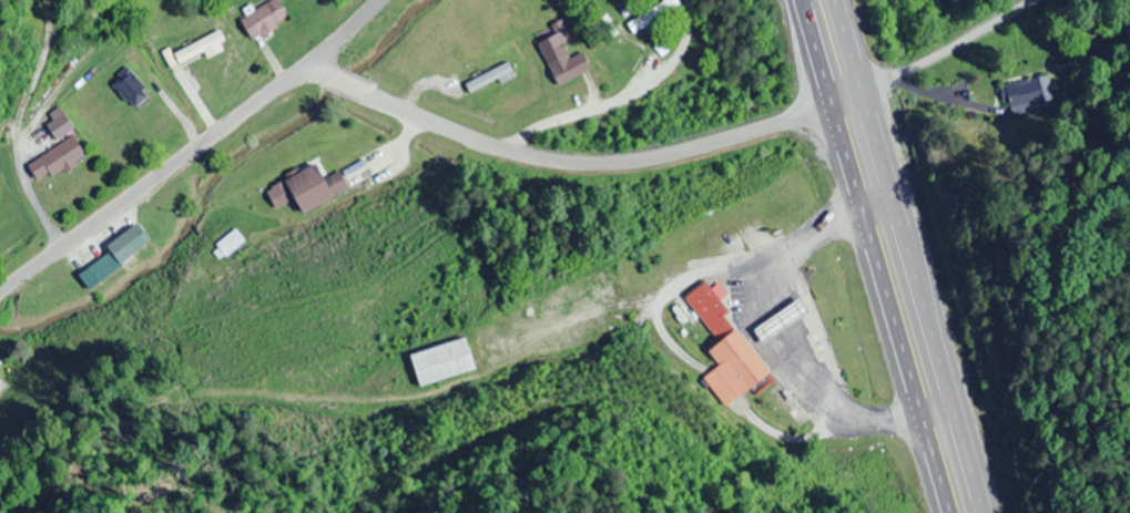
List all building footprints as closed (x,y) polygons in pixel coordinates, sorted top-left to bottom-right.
[(272,0),(267,0),(238,23),(253,42),(285,16),(272,0)] [(633,34),(682,6),(678,0),(666,0),(626,22),(633,34)] [(555,85),(590,70),(582,51),(568,57),(561,41),(570,38),(562,19),(550,24),(554,33),(537,40),(555,85)] [(514,75),(508,62),(463,82),(469,95),(514,75)] [(148,94),(124,69),(109,84),(134,109),(148,94)] [(1055,105),(1050,74),(995,84),(1000,115),(1055,105)] [(72,128),(59,109),(41,122),(54,141),(72,128)] [(35,184),(84,157),(73,137),(24,163),(35,184)] [(298,214),(348,189),(338,170),(320,180),(312,164),(264,189),(275,210),(291,202),(298,214)] [(149,245),(135,224),(103,245),(108,252),(76,273),(85,287),(149,245)] [(243,240),(232,228),(215,244),(226,256),(243,240)] [(768,371),(700,282),(682,296),(717,341),(705,349),(717,365),(702,377),(724,405),(768,371)] [(806,312),(796,297),(752,330),(763,343),(806,312)] [(473,372),(464,338),(407,352),(415,386),(473,372)]
